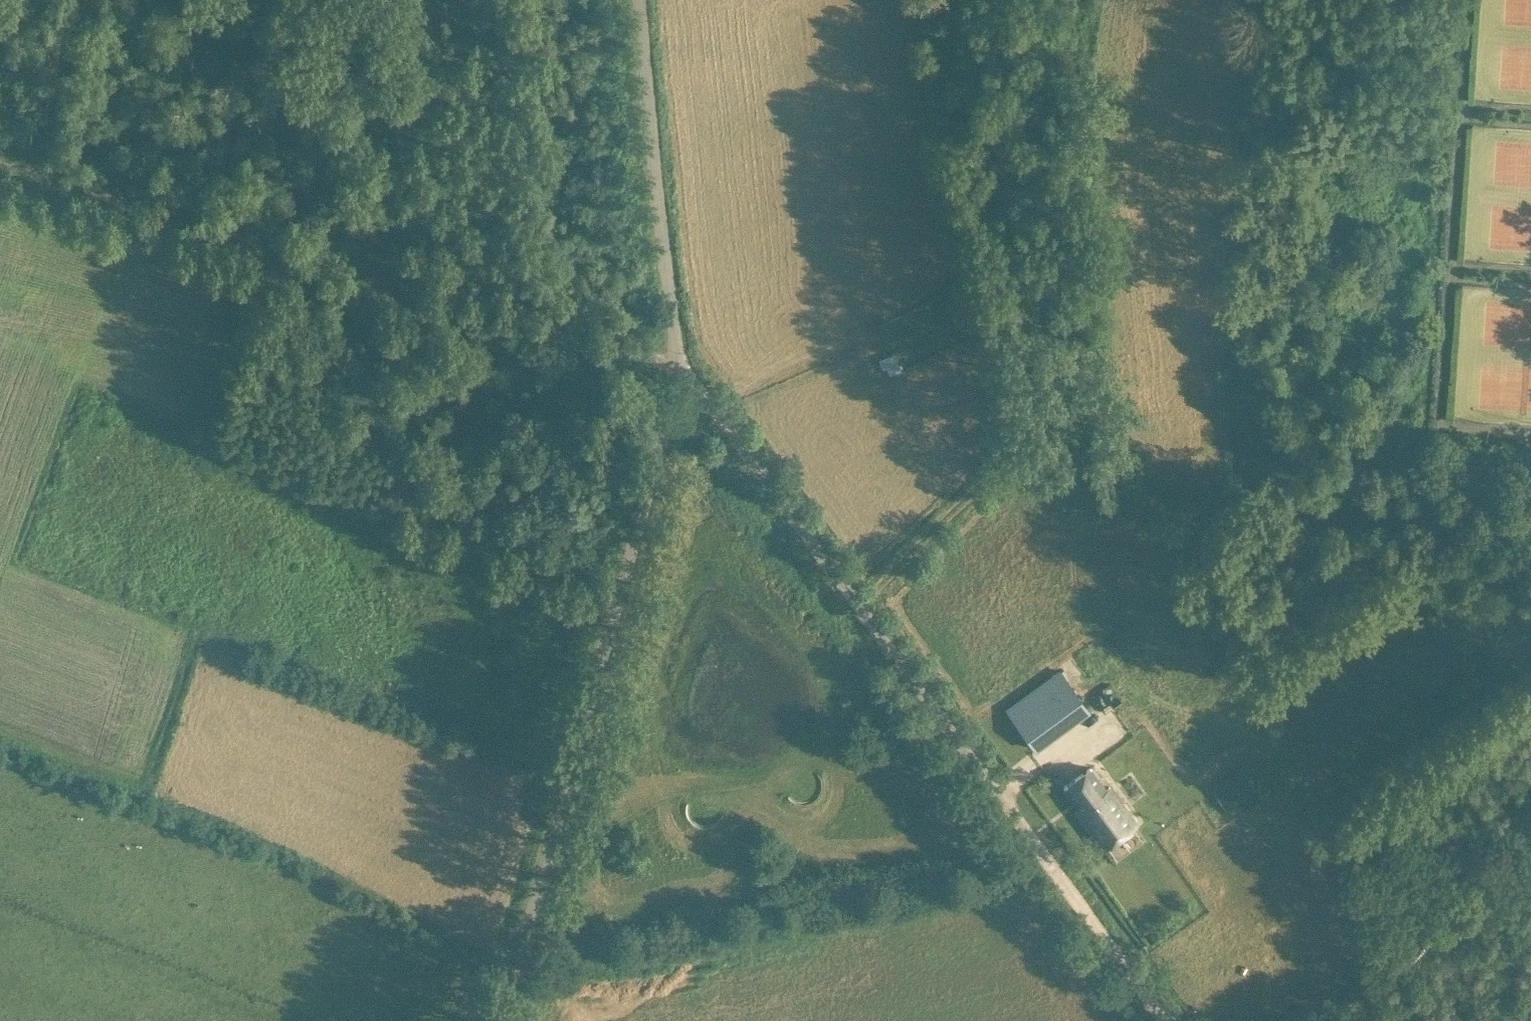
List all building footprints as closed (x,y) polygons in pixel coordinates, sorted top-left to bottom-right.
[(894,353),(882,357),(889,374),(900,369),(894,353)] [(1059,670),(1006,708),(1036,748),(1050,738),(1035,716),(1059,699),(1074,720),(1088,710),(1059,670)] [(1092,767),(1065,787),(1081,809),(1078,811),(1105,848),(1138,824),(1111,787),(1108,790),(1092,767)]
